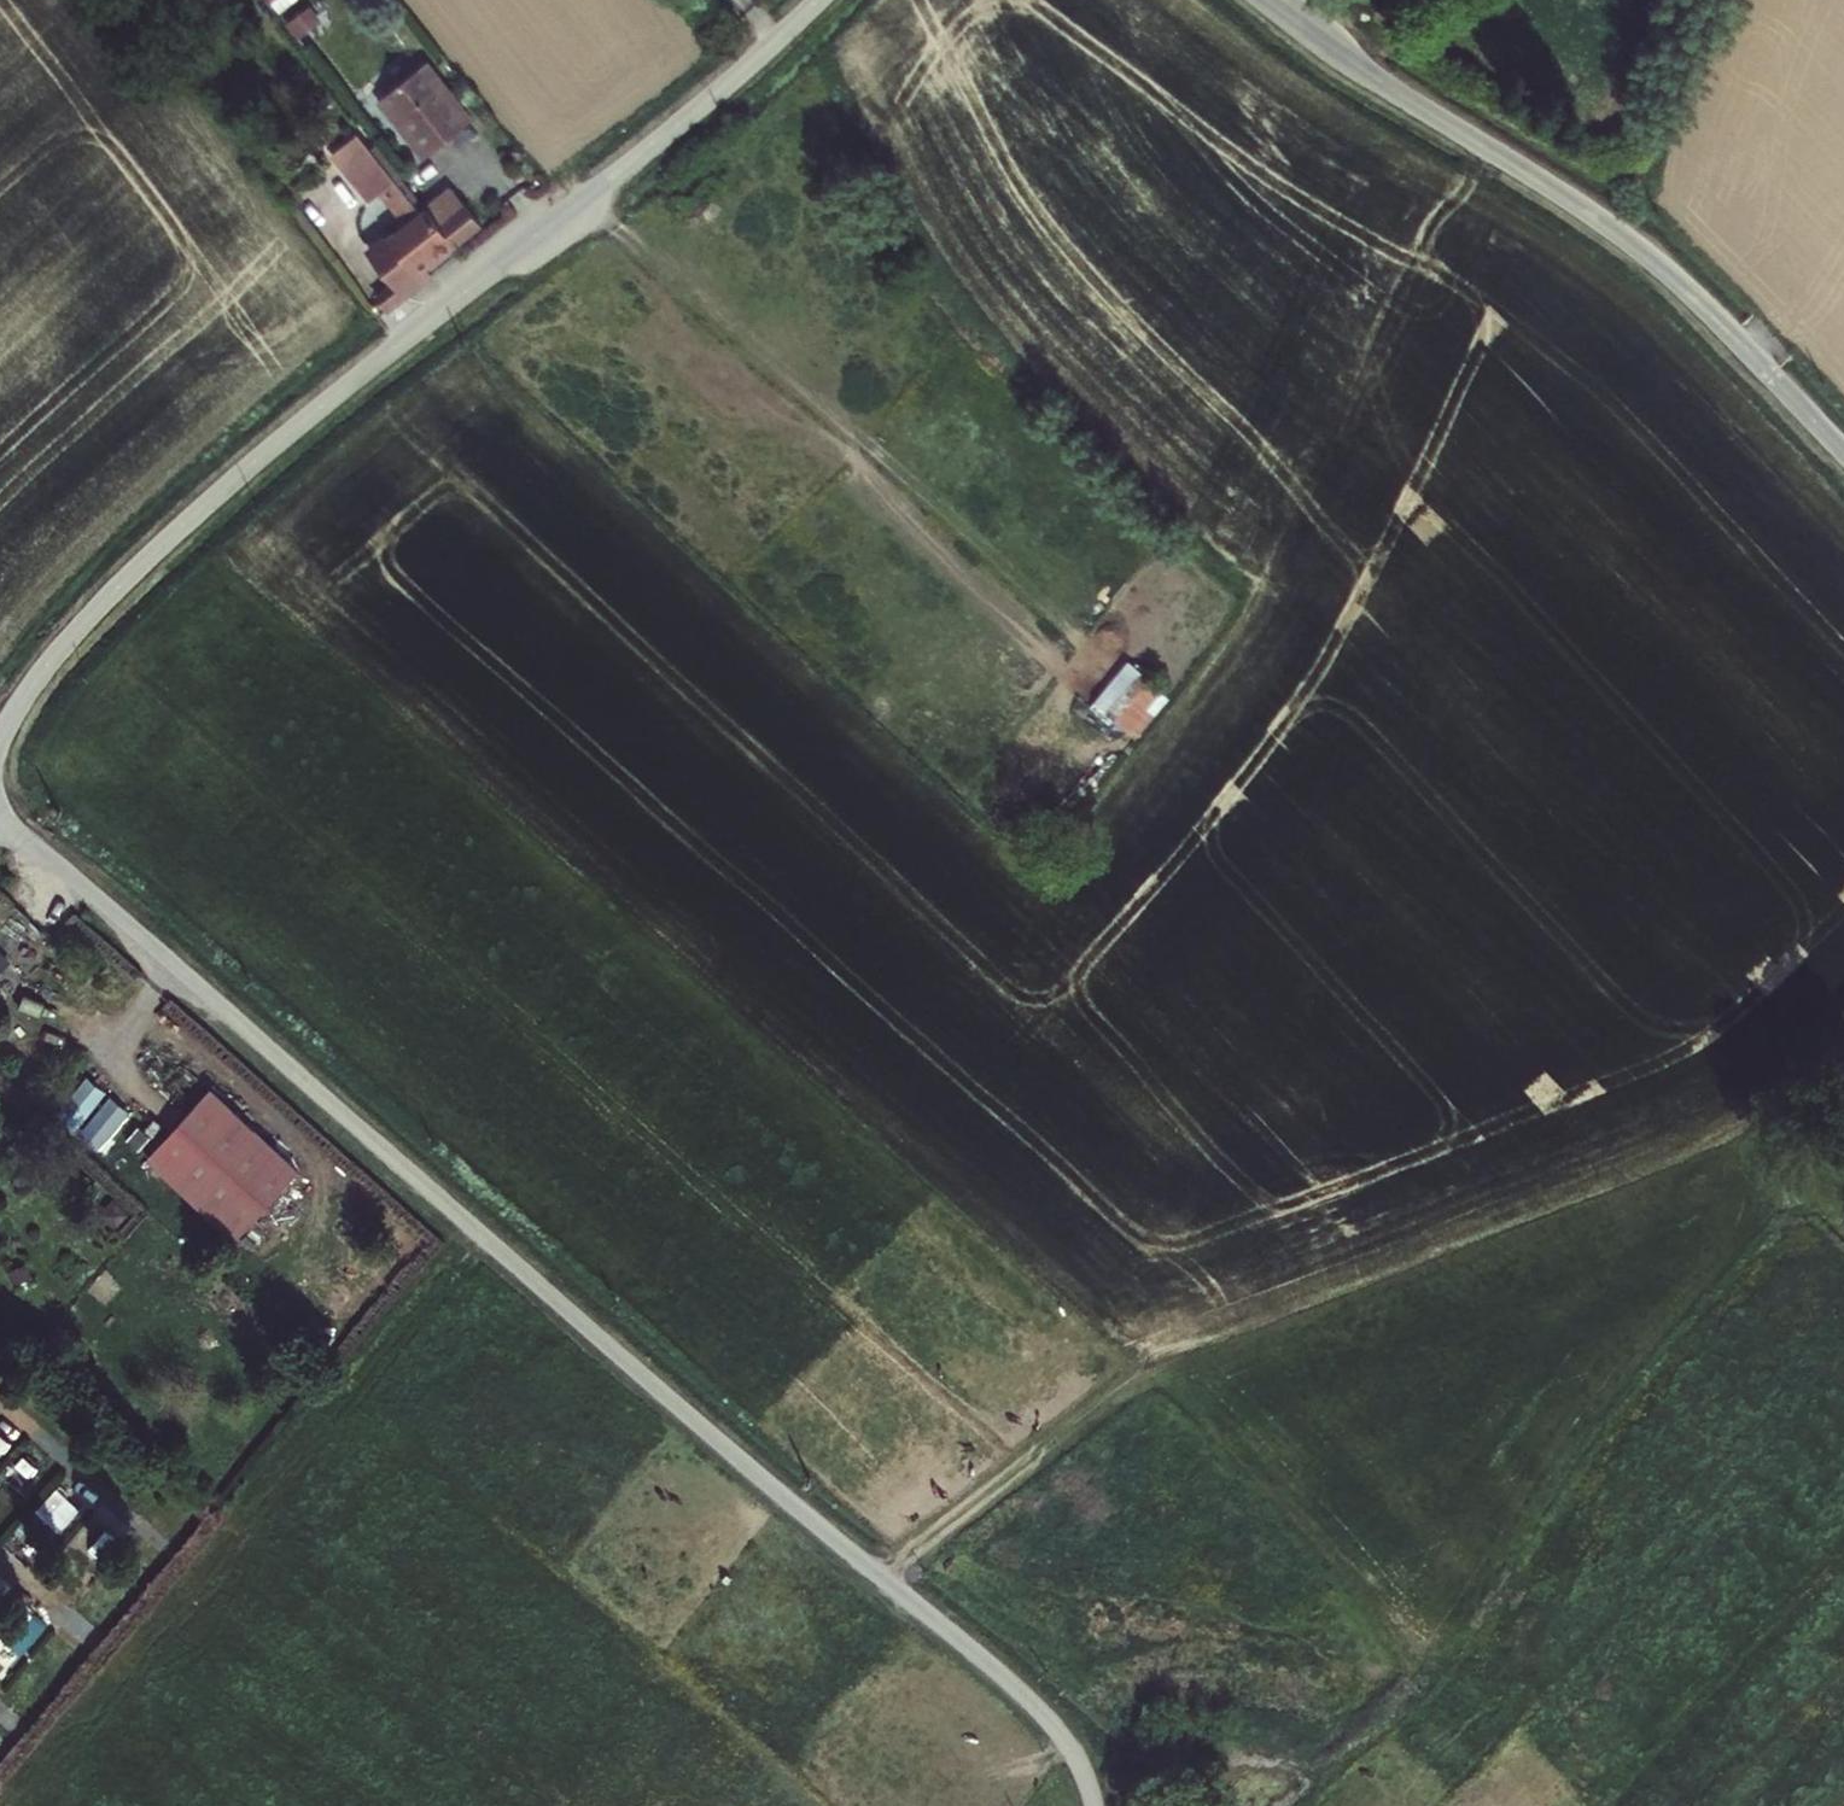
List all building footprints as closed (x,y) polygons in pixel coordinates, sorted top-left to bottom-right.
[(297,41),(323,24),(311,5),(285,21),(297,41)] [(478,117),(433,59),(387,95),(433,153),(478,117)] [(411,171),(386,139),(359,160),(384,192),(393,185),(378,166),(391,156),(406,175),(411,171)] [(448,219),(435,203),(411,171),(406,175),(391,156),(378,166),(393,185),(396,183),(422,214),(381,248),(405,278),(410,284),(435,263),(464,239),(448,219)] [(448,219),(464,239),(499,209),(484,190),(448,219)] [(410,284),(405,278),(385,293),(397,307),(441,271),(435,263),(410,284)] [(1089,704),(1130,742),(1170,698),(1129,660),(1089,704)] [(10,962),(0,953),(0,972),(10,962)] [(54,1116),(97,1152),(129,1113),(86,1077),(54,1116)] [(224,1096),(162,1162),(250,1244),(312,1178),(224,1096)] [(21,1455),(5,1472),(26,1493),(43,1476),(21,1455)] [(20,1508),(0,1492),(0,1531),(1,1532),(20,1508)] [(5,1545),(27,1563),(42,1545),(20,1527),(5,1545)]
